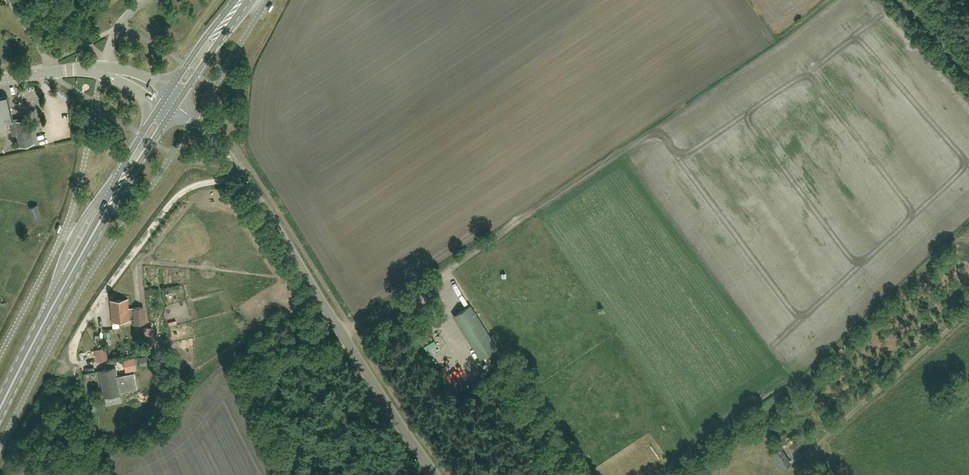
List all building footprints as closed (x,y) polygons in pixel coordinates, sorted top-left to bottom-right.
[(9,121),(13,135),(17,134),(20,148),(34,145),(28,118),(17,121),(17,119),(13,120),(8,97),(0,99),(0,123),(9,121)] [(37,204),(29,207),(35,223),(43,220),(37,204)] [(112,322),(130,320),(128,299),(110,301),(112,322)] [(480,359),(497,348),(470,306),(454,316),(480,359)] [(133,308),(135,324),(145,323),(143,307),(133,308)] [(94,350),(97,361),(108,359),(106,347),(94,350)] [(105,396),(119,394),(114,368),(100,371),(105,396)] [(761,438),(765,444),(770,441),(766,434),(761,438)] [(770,455),(781,470),(791,463),(780,448),(770,455)] [(693,464),(687,454),(680,459),(687,469),(693,464)]
